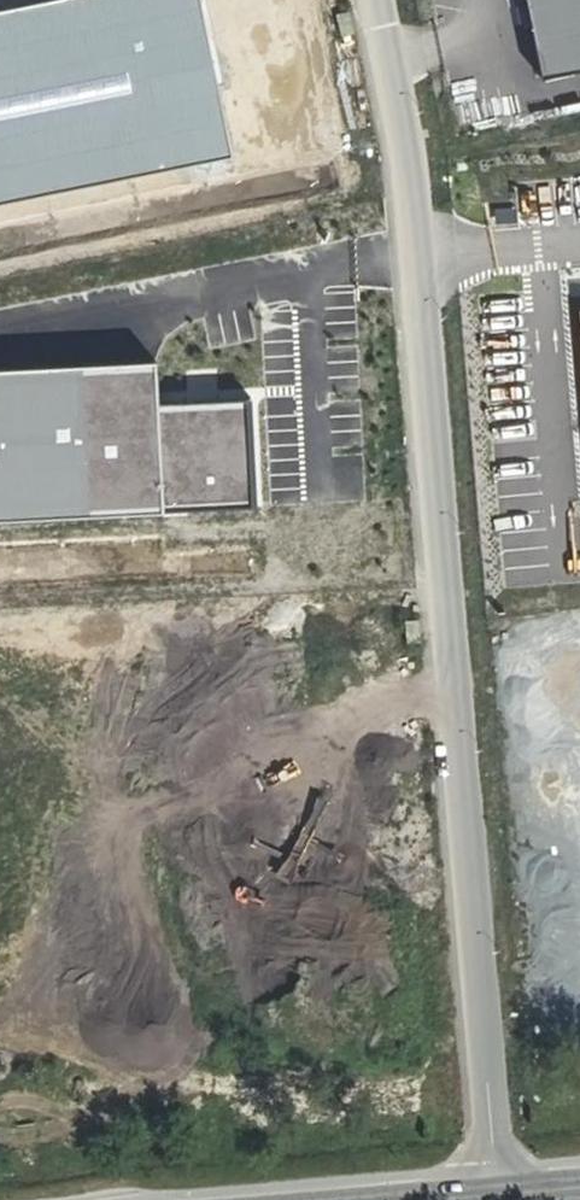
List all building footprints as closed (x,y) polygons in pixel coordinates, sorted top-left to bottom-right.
[(0,6),(0,199),(229,153),(198,0),(29,0),(0,6)] [(542,87),(579,79),(579,0),(523,0),(542,87)] [(0,365),(0,516),(246,502),(240,398),(158,403),(155,357),(0,365)]
